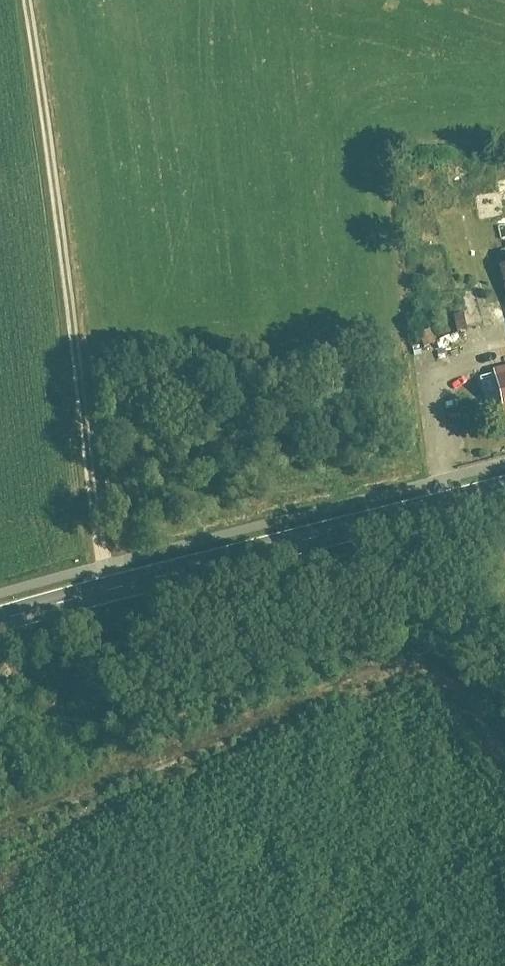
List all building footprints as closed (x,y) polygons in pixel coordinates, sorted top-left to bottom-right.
[(504,419),(504,371),(494,374),(504,419)]
